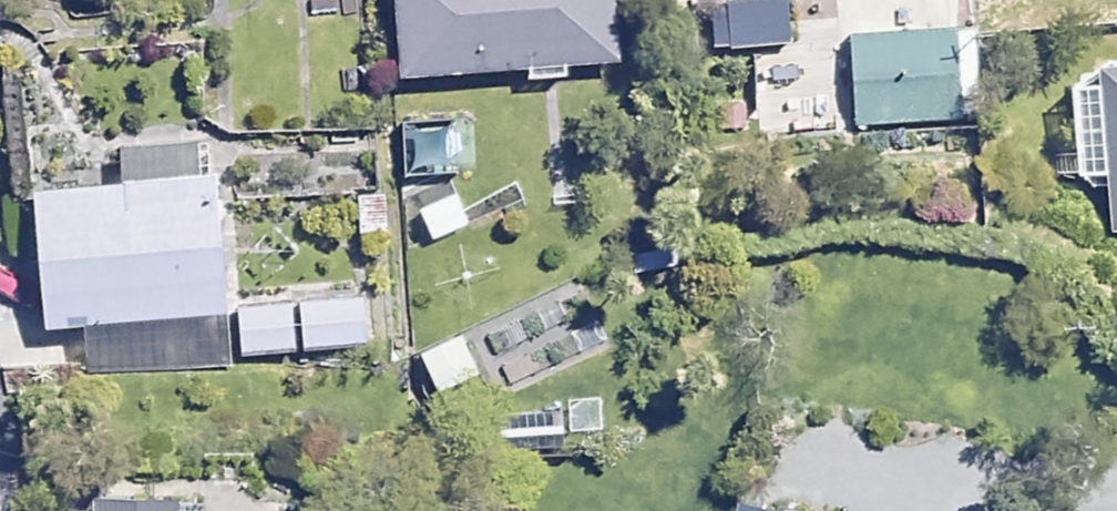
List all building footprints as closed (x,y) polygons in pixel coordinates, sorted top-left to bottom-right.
[(423,73),(524,70),(525,81),(570,79),(570,68),(613,67),(611,0),(396,0),(398,74),(423,73)] [(962,117),(954,28),(853,37),(860,126),(962,117)] [(1062,65),(1072,177),(1108,174),(1113,231),(1116,231),(1116,60),(1062,65)] [(824,62),(764,63),(765,128),(825,127),(824,62)] [(222,311),(212,172),(26,186),(36,326),(222,311)] [(368,344),(364,296),(240,308),(244,355),(368,344)] [(481,378),(463,334),(419,352),(437,396),(481,378)] [(78,488),(79,510),(161,510),(160,485),(78,488)] [(724,498),(721,510),(780,510),(724,498)]
